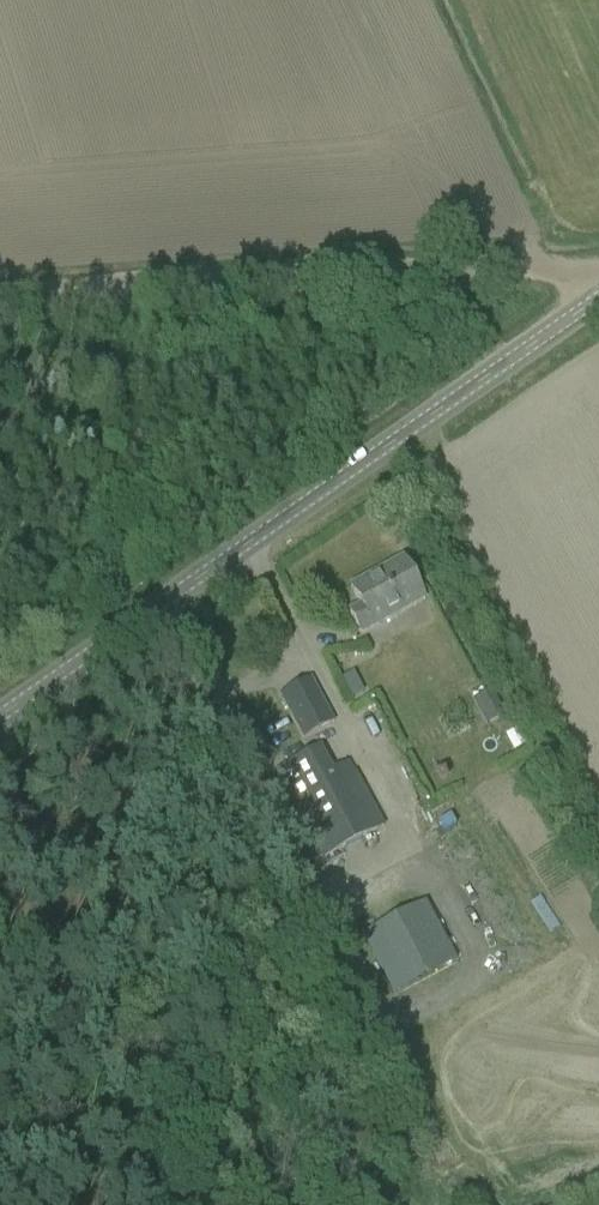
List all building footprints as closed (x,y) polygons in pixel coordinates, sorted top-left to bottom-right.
[(346,609),(358,630),(360,635),(404,611),(402,606),(421,596),(402,560),(376,574),(378,578),(352,592),(358,603),(346,609)] [(333,723),(310,680),(280,696),(302,739),(333,723)] [(477,688),(458,694),(466,718),(484,713),(477,688)] [(275,772),(322,859),(383,826),(348,762),(331,772),(318,748),(275,772)] [(461,891),(447,899),(454,913),(468,906),(461,891)]
